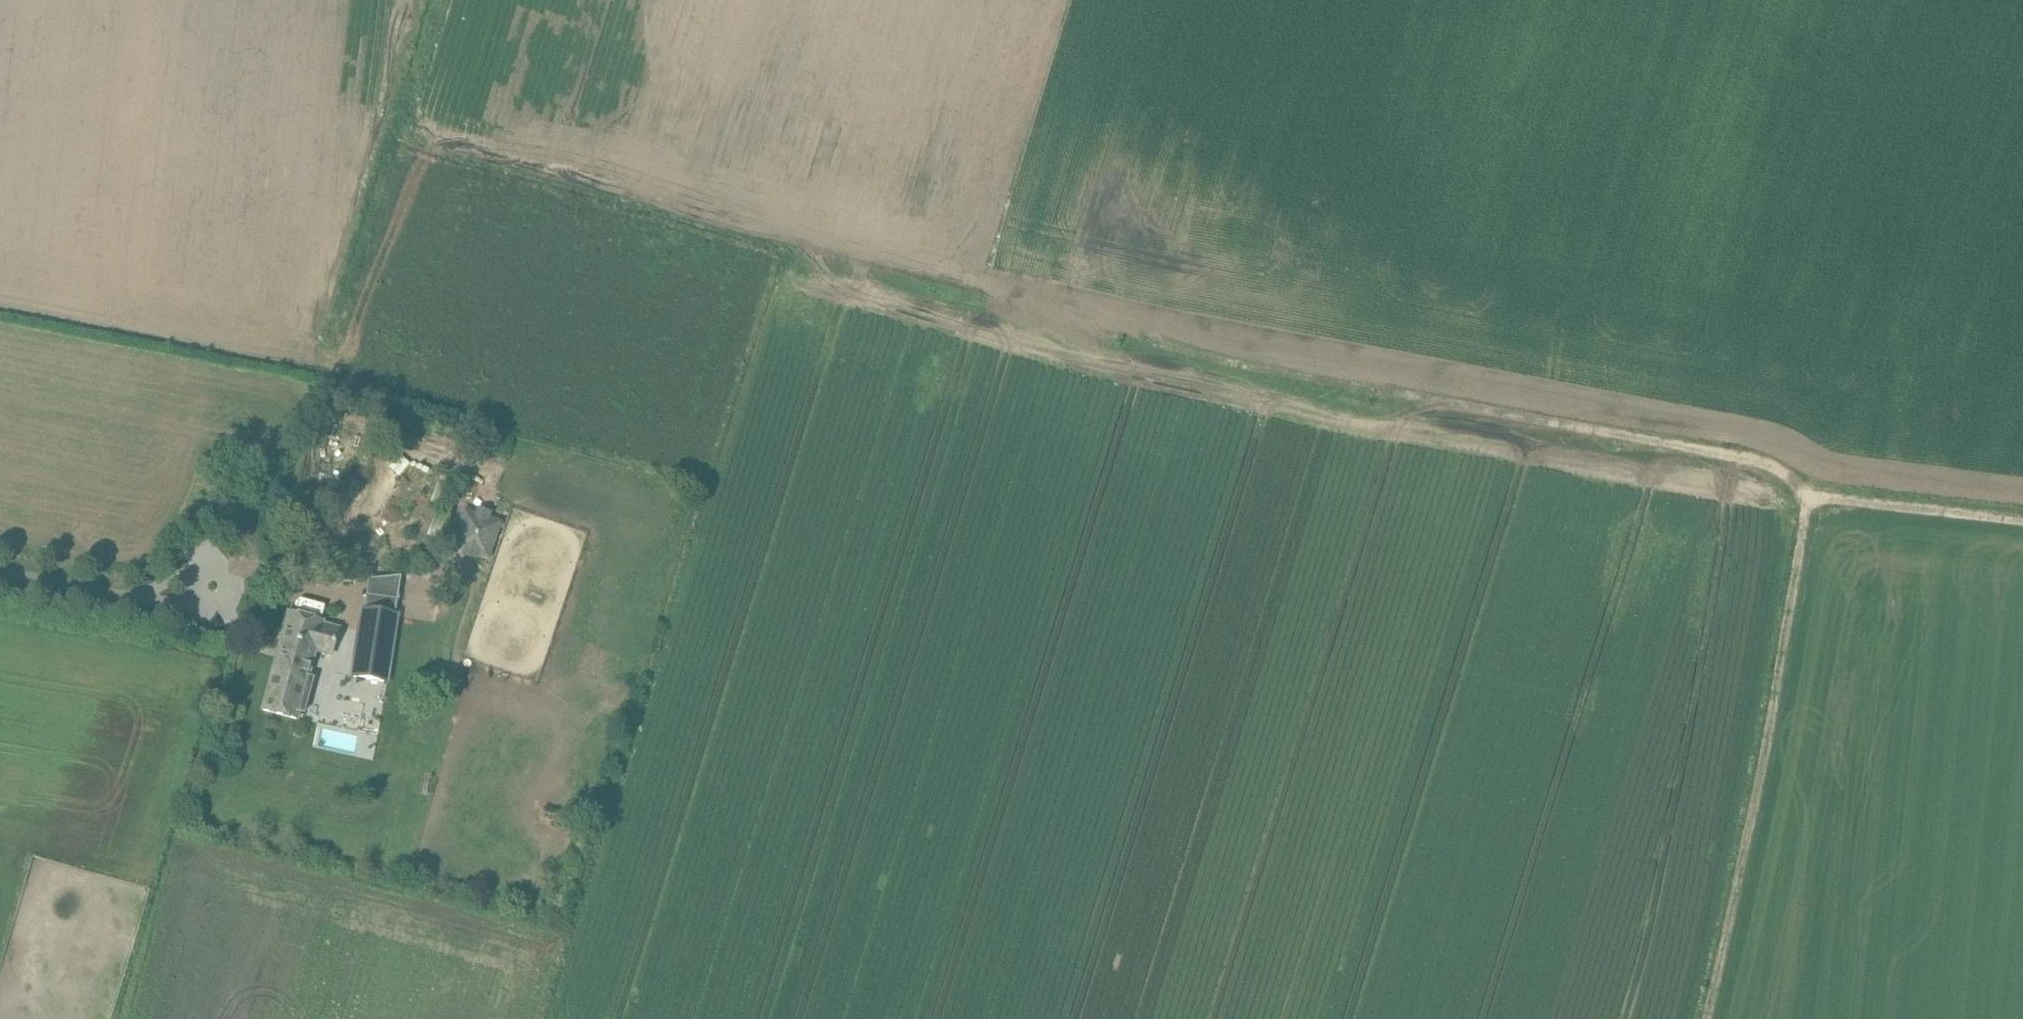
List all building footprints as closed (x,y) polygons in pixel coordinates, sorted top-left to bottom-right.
[(478,557),(490,561),(502,521),(490,518),(491,512),(477,508),(476,512),(463,509),(450,548),(463,552),(462,556),(477,561),(478,557)] [(388,683),(395,642),(400,617),(362,610),(350,677),(388,683)] [(263,709),(282,715),(296,719),(314,652),(331,657),(338,630),(324,627),(325,623),(289,613),(263,709)]
